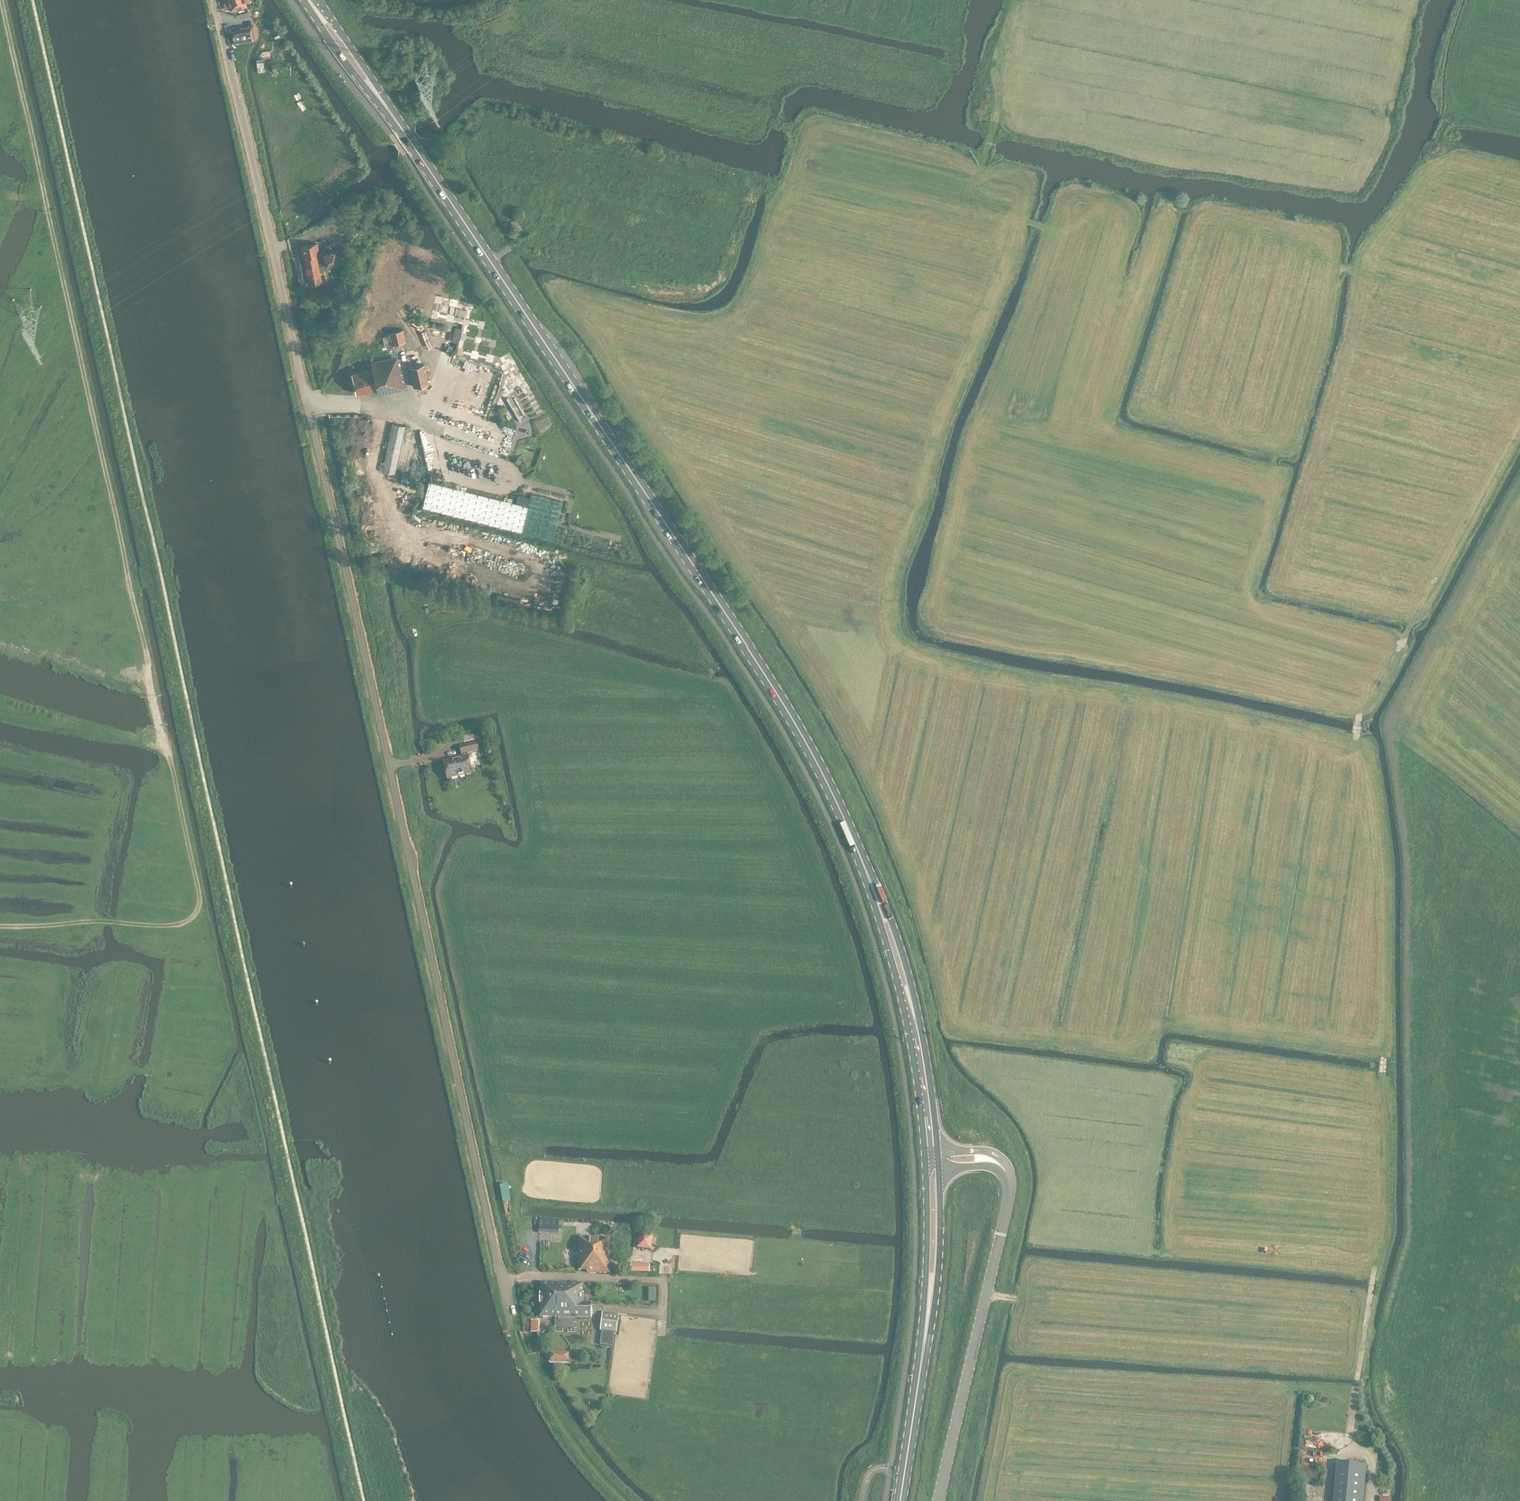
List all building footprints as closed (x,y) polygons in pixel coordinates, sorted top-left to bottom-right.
[(231,9),(246,5),(244,0),(228,0),(231,9)] [(234,43),(253,39),(251,27),(231,30),(234,43)] [(263,59),(257,60),(259,72),(265,71),(263,59)] [(329,263),(344,260),(342,249),(334,251),(333,251),(316,255),(313,244),(297,248),(306,284),(322,281),(320,271),(330,269),(329,263)] [(458,338),(463,324),(456,322),(452,336),(458,338)] [(389,335),(391,344),(391,345),(405,342),(402,330),(388,333),(389,335)] [(391,344),(389,335),(382,337),(384,346),(391,344)] [(396,356),(371,362),(372,368),(352,373),(356,393),(376,389),(376,392),(377,392),(378,394),(403,389),(396,356)] [(414,387),(428,383),(424,365),(409,368),(414,387)] [(392,424),(382,471),(395,474),(405,426),(392,424)] [(428,480),(421,508),(520,532),(527,504),(428,480)] [(472,773),(469,756),(468,756),(467,753),(478,750),(477,742),(460,746),(462,754),(462,758),(443,762),(447,779),(472,773)] [(641,1234),(638,1246),(652,1249),(654,1236),(641,1234)] [(588,1272),(594,1272),(595,1237),(579,1237),(578,1269),(588,1270),(588,1272)] [(610,1238),(595,1237),(594,1272),(609,1272),(610,1238)] [(631,1273),(650,1273),(650,1265),(631,1265),(631,1273)] [(557,1317),(557,1301),(557,1282),(541,1282),(540,1316),(557,1317)] [(583,1283),(557,1282),(557,1301),(584,1301),(584,1292),(583,1292),(583,1283)] [(557,1317),(592,1317),(592,1301),(584,1301),(557,1301),(557,1317)] [(616,1334),(619,1315),(604,1313),(601,1332),(616,1334)] [(531,1331),(540,1331),(540,1319),(532,1319),(531,1331)] [(551,1360),(570,1361),(570,1351),(551,1350),(551,1360)] [(1366,1464),(1336,1461),(1332,1500),(1363,1500),(1366,1464)]
